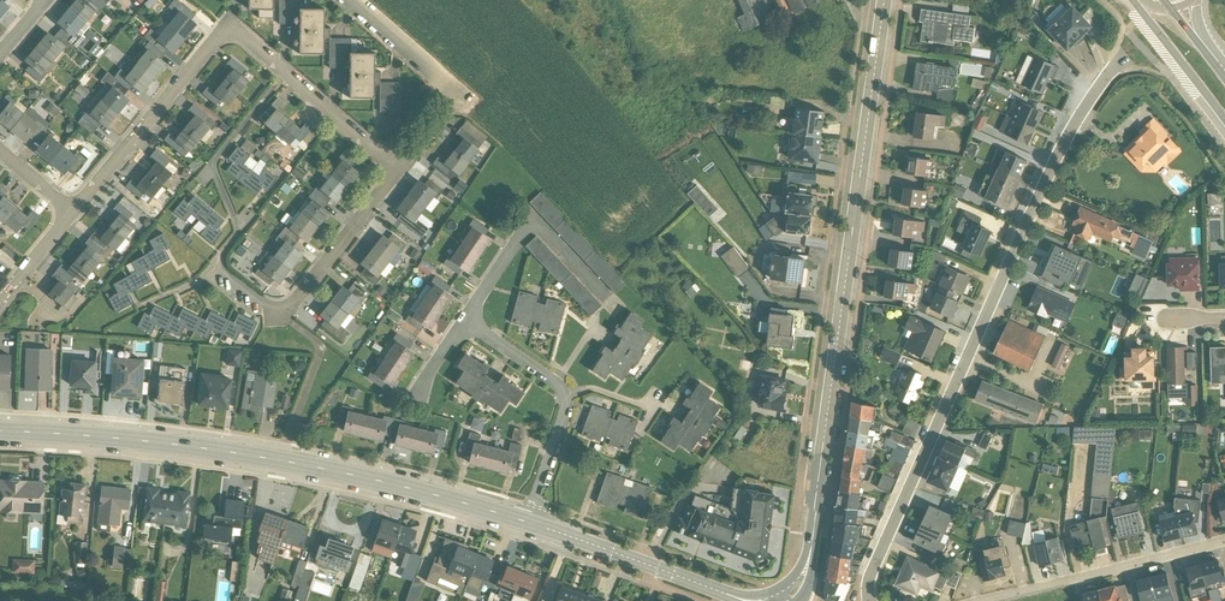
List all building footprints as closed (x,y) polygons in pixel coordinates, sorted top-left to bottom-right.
[(90,27),(99,16),(97,15),(104,6),(98,0),(75,0),(68,8),(90,27)] [(184,39),(196,24),(191,20),(195,15),(177,0),(174,0),(168,8),(172,11),(163,22),(184,39)] [(248,9),(272,9),(272,0),(248,0),(248,9)] [(746,14),(738,18),(744,32),(775,17),(768,0),(739,0),(746,14)] [(795,14),(823,0),(788,0),(795,14)] [(952,10),(969,13),(970,6),(953,3),(952,10)] [(1045,26),(1067,49),(1077,40),(1077,41),(1082,36),(1082,35),(1091,26),(1069,3),(1065,7),(1062,4),(1046,20),(1049,23),(1045,26)] [(58,31),(72,44),(77,49),(84,40),(81,37),(90,27),(68,8),(55,23),(61,28),(58,31)] [(322,41),(328,41),(329,38),(329,28),(323,28),(323,9),(299,9),(298,24),(298,53),(322,53),(322,41)] [(971,16),(922,9),(920,21),(924,22),(921,41),(934,43),(934,42),(954,45),(955,40),(973,42),(975,28),(970,28),(971,16)] [(106,30),(112,35),(121,25),(116,21),(113,25),(112,24),(106,30)] [(149,42),(163,54),(166,49),(172,54),(184,39),(163,22),(154,33),(150,29),(143,37),(149,42)] [(1018,32),(1026,35),(1029,29),(1021,26),(1018,32)] [(36,46),(56,64),(66,54),(65,53),(72,44),(58,31),(53,37),(47,32),(36,46)] [(133,61),(136,63),(153,77),(165,63),(159,58),(163,54),(149,42),(133,61)] [(96,43),(89,52),(95,57),(96,55),(99,57),(103,52),(101,51),(102,49),(96,43)] [(24,71),(39,82),(46,74),(48,75),(57,65),(56,64),(36,46),(23,61),(29,66),(24,71)] [(372,85),(378,85),(379,82),(379,71),(373,71),(373,53),(349,52),(348,68),(348,97),(372,97),(372,85)] [(1054,80),(1059,67),(1035,56),(1035,58),(1028,55),(1016,81),(1022,84),(1022,85),(1042,94),(1049,78),(1054,80)] [(232,69),(222,80),(236,93),(246,80),(240,75),(245,69),(231,57),(225,64),(232,69)] [(949,67),(917,62),(914,88),(938,92),(938,90),(954,88),(954,86),(955,86),(956,77),(957,77),(959,61),(950,59),(949,67)] [(120,69),(113,78),(127,89),(131,85),(141,92),(153,77),(136,63),(127,74),(120,69)] [(985,78),(992,78),(994,68),(986,67),(985,78)] [(95,95),(117,113),(129,98),(124,94),(127,89),(113,78),(107,73),(100,81),(104,84),(95,95)] [(90,80),(84,75),(79,81),(85,86),(90,80)] [(201,93),(221,108),(225,103),(227,104),(236,93),(222,80),(213,92),(206,86),(201,93)] [(74,91),(87,101),(92,94),(79,84),(74,91)] [(982,102),(986,91),(983,89),(971,106),(976,109),(981,101),(982,102)] [(28,109),(17,101),(16,102),(7,95),(0,103),(0,113),(1,114),(0,115),(0,121),(11,130),(28,109)] [(96,128),(100,124),(105,128),(117,113),(95,95),(87,105),(89,107),(81,116),(96,128)] [(771,107),(785,109),(786,98),(772,96),(771,107)] [(263,123),(275,133),(287,120),(276,110),(282,103),(276,97),(259,117),(264,122),(263,123)] [(1021,101),(1014,118),(1035,128),(1037,122),(1038,122),(1043,112),(1021,101)] [(45,110),(53,117),(59,109),(50,103),(45,110)] [(193,115),(184,126),(200,139),(204,143),(213,132),(211,130),(216,123),(192,103),(187,110),(193,115)] [(34,141),(46,127),(49,123),(29,107),(28,109),(11,130),(24,141),(29,137),(34,141)] [(788,132),(822,137),(825,112),(796,108),(794,118),(790,118),(788,132)] [(946,116),(917,111),(913,137),(934,140),(936,125),(939,126),(945,126),(946,116)] [(90,134),(96,128),(81,116),(77,122),(90,134)] [(1035,128),(1014,118),(1006,135),(1028,144),(1033,133),(1035,128)] [(287,120),(275,133),(288,145),(289,144),(294,148),(296,145),(311,128),(305,122),(298,130),(287,120)] [(453,151),(468,162),(478,149),(477,148),(486,136),(465,120),(455,133),(462,139),(453,151)] [(1153,120),(1123,149),(1126,151),(1123,154),(1141,172),(1156,172),(1165,164),(1165,165),(1180,151),(1164,135),(1166,133),(1153,120)] [(217,127),(223,132),(228,126),(222,121),(217,127)] [(168,133),(163,139),(183,156),(188,151),(189,152),(200,139),(184,126),(174,138),(168,133)] [(36,151),(49,162),(63,145),(52,136),(54,134),(46,127),(34,141),(38,145),(36,151)] [(317,133),(311,128),(296,145),(303,150),(308,145),(307,144),(317,133)] [(818,162),(822,137),(788,132),(786,150),(790,151),(789,158),(818,162)] [(248,153),(253,154),(256,149),(257,148),(245,139),(239,146),(248,153)] [(63,145),(49,162),(63,173),(67,168),(73,173),(84,159),(76,152),(74,154),(63,145)] [(249,156),(236,146),(226,159),(231,162),(225,170),(237,180),(241,175),(250,176),(254,172),(251,169),(243,163),(249,156)] [(253,154),(259,158),(263,154),(256,149),(253,154)] [(146,173),(161,186),(171,174),(172,175),(177,169),(154,150),(149,156),(155,161),(146,173)] [(330,173),(346,187),(357,173),(352,169),(357,163),(342,151),(333,163),(336,165),(330,173)] [(431,163),(446,174),(450,170),(457,175),(468,162),(453,151),(444,162),(436,157),(431,163)] [(1020,177),(1027,161),(1006,151),(999,168),(1020,177)] [(263,154),(259,158),(265,164),(269,159),(263,154)] [(187,165),(193,172),(203,163),(197,156),(187,165)] [(251,169),(257,162),(249,156),(243,163),(251,169)] [(932,160),(909,156),(907,173),(930,176),(932,160)] [(258,175),(264,168),(263,167),(265,164),(259,159),(257,162),(251,169),(254,172),(258,175)] [(747,172),(763,174),(764,166),(748,164),(747,172)] [(290,171),(300,180),(305,174),(295,165),(290,171)] [(241,175),(237,180),(256,194),(262,186),(267,190),(277,177),(264,168),(258,175),(254,172),(250,176),(241,175)] [(1007,207),(1020,177),(999,168),(991,186),(984,182),(979,194),(1007,207)] [(319,182),(312,191),(327,202),(330,198),(336,201),(346,187),(330,173),(325,170),(321,175),(326,179),(322,184),(319,182)] [(816,184),(816,176),(815,176),(815,174),(789,171),(788,181),(816,184)] [(143,192),(151,198),(161,186),(146,173),(136,185),(129,179),(124,186),(138,197),(143,192)] [(406,193),(424,207),(430,212),(438,201),(435,199),(443,189),(428,178),(423,183),(417,179),(406,193)] [(452,188),(460,194),(467,185),(458,179),(452,188)] [(956,184),(952,193),(963,198),(967,189),(956,184)] [(689,193),(709,216),(718,209),(698,186),(689,193)] [(928,190),(905,187),(902,204),(926,207),(928,190)] [(789,213),(813,216),(813,213),(815,197),(816,195),(807,194),(807,189),(801,188),(801,193),(789,192),(788,200),(783,200),(783,197),(762,193),(761,197),(771,210),(781,212),(789,213)] [(4,221),(15,208),(3,198),(6,194),(0,190),(0,218),(4,221)] [(280,191),(277,195),(295,208),(298,204),(280,191)] [(312,191),(297,211),(317,227),(328,212),(323,208),(327,202),(312,191)] [(539,192),(528,202),(533,207),(544,197),(539,192)] [(395,218),(425,240),(431,231),(428,228),(432,223),(420,213),(424,207),(406,193),(394,209),(400,213),(395,218)] [(1221,193),(1208,194),(1208,204),(1221,203),(1221,193)] [(211,210),(193,195),(187,203),(182,199),(172,211),(184,221),(191,214),(195,217),(199,212),(207,215),(211,210)] [(269,202),(277,208),(282,201),(274,195),(269,202)] [(544,197),(533,207),(538,213),(549,202),(544,197)] [(109,226),(124,238),(135,225),(127,218),(132,213),(117,202),(112,208),(118,214),(109,226)] [(549,202),(538,213),(543,218),(554,207),(549,202)] [(554,207),(543,218),(548,223),(559,213),(554,207)] [(15,208),(4,221),(16,231),(21,224),(27,229),(38,215),(32,210),(26,217),(15,208)] [(1080,209),(1074,223),(1077,224),(1074,233),(1090,241),(1093,234),(1111,242),(1113,238),(1119,240),(1121,237),(1132,242),(1130,246),(1134,248),(1132,253),(1145,259),(1153,241),(1080,209)] [(199,212),(195,217),(198,220),(205,226),(200,233),(199,234),(211,244),(221,232),(217,228),(223,220),(211,210),(207,215),(199,212)] [(285,225),(281,230),(296,242),(299,237),(305,242),(317,227),(297,211),(292,217),(285,225)] [(981,256),(992,231),(979,225),(982,218),(966,211),(961,224),(971,228),(962,248),(981,256)] [(292,217),(286,212),(279,220),(285,225),(292,217)] [(787,231),(789,213),(781,212),(766,223),(776,236),(783,231),(787,231)] [(559,213),(548,223),(553,229),(564,218),(559,213)] [(811,228),(813,216),(789,213),(787,231),(809,233),(810,228),(811,228)] [(564,218),(553,229),(558,234),(569,223),(564,218)] [(926,222),(896,218),(893,234),(916,237),(917,230),(925,231),(926,222)] [(459,243),(477,255),(488,239),(483,236),(487,229),(472,219),(465,228),(468,230),(459,243)] [(205,226),(198,220),(192,227),(200,233),(205,226)] [(569,223),(558,234),(563,239),(574,229),(569,223)] [(93,231),(88,237),(108,254),(112,249),(114,251),(124,238),(109,226),(100,236),(93,231)] [(574,229),(563,239),(568,245),(579,234),(574,229)] [(176,234),(182,240),(186,235),(180,230),(176,234)] [(273,255),(289,268),(300,254),(292,248),(296,242),(281,230),(274,239),(281,244),(273,255)] [(369,249),(392,266),(401,255),(399,253),(406,244),(391,232),(387,238),(381,233),(369,249)] [(153,249),(144,254),(152,268),(169,258),(164,249),(170,247),(162,233),(148,240),(153,249)] [(579,234),(568,245),(573,250),(584,239),(579,234)] [(186,235),(182,240),(188,245),(191,239),(186,235)] [(535,235),(524,246),(529,251),(540,241),(535,235)] [(86,245),(77,256),(92,270),(102,257),(104,259),(108,254),(88,237),(83,243),(86,245)] [(241,244),(257,256),(261,249),(245,238),(241,244)] [(584,239),(573,250),(578,255),(589,245),(584,239)] [(545,246),(540,241),(529,251),(534,256),(545,246)] [(461,269),(466,271),(477,255),(459,243),(451,256),(448,254),(442,263),(457,274),(461,269)] [(589,245),(578,255),(583,261),(594,250),(589,245)] [(545,246),(534,256),(539,262),(550,251),(545,246)] [(722,256),(738,277),(750,268),(734,246),(722,256)] [(408,256),(415,260),(421,253),(414,248),(408,256)] [(360,273),(375,284),(381,275),(383,277),(392,266),(369,249),(358,263),(364,268),(360,273)] [(914,252),(891,249),(889,265),(912,267),(914,252)] [(594,250),(583,261),(588,266),(599,255),(594,250)] [(931,257),(944,263),(947,257),(933,250),(931,257)] [(258,261),(260,264),(255,271),(254,273),(269,284),(273,278),(278,282),(289,268),(273,255),(265,251),(258,261)] [(550,251),(539,262),(544,267),(555,257),(550,251)] [(1052,252),(1044,269),(1061,275),(1059,279),(1067,282),(1068,279),(1079,284),(1089,263),(1078,258),(1079,255),(1071,252),(1067,260),(1052,252)] [(130,274),(126,276),(134,290),(151,280),(147,271),(152,268),(144,254),(125,265),(130,274)] [(807,258),(765,254),(762,270),(768,277),(803,283),(807,258)] [(599,255),(588,266),(593,271),(604,261),(599,255)] [(61,263),(56,269),(70,281),(74,276),(81,282),(83,279),(87,282),(94,272),(92,270),(77,256),(67,268),(61,263)] [(555,257),(544,267),(549,272),(560,262),(555,257)] [(1197,257),(1170,258),(1170,263),(1167,263),(1168,285),(1180,284),(1180,290),(1198,289),(1197,257)] [(433,267),(422,259),(416,267),(428,275),(433,267)] [(604,261),(593,271),(598,277),(609,266),(604,261)] [(560,262),(549,272),(554,278),(565,268),(560,262)] [(971,277),(941,264),(933,281),(940,284),(963,294),(965,290),(971,277)] [(609,266),(598,277),(603,282),(614,271),(609,266)] [(565,268),(554,278),(559,283),(570,273),(565,268)] [(57,280),(47,293),(62,306),(63,305),(67,309),(77,297),(77,295),(81,291),(80,290),(80,289),(70,281),(56,269),(51,275),(57,280)] [(614,271),(603,282),(608,287),(619,277),(614,271)] [(1139,294),(1145,276),(1134,272),(1128,290),(1139,294)] [(570,273),(559,283),(564,288),(575,278),(570,273)] [(108,298),(115,312),(134,302),(129,293),(134,290),(126,276),(112,284),(117,292),(112,295),(112,296),(108,298)] [(417,296),(419,297),(440,312),(452,295),(446,291),(449,286),(434,276),(427,285),(425,284),(417,296)] [(619,277),(608,287),(613,293),(624,282),(619,277)] [(575,278),(564,288),(569,294),(580,284),(575,278)] [(917,284),(887,279),(885,296),(908,299),(909,292),(915,293),(917,284)] [(330,301),(352,317),(352,318),(361,306),(359,305),(366,295),(351,284),(347,289),(341,287),(330,301)] [(375,290),(383,296),(386,293),(384,292),(386,289),(380,284),(375,290)] [(580,284),(569,294),(574,299),(585,289),(580,284)] [(953,317),(963,294),(940,284),(930,307),(953,317)] [(1037,285),(1026,309),(1048,318),(1050,315),(1067,323),(1076,303),(1037,285)] [(585,289),(574,299),(579,304),(590,294),(585,289)] [(513,306),(537,312),(540,303),(535,302),(537,295),(518,290),(513,306)] [(590,294),(579,304),(584,310),(595,300),(590,294)] [(419,297),(404,320),(419,331),(422,325),(429,329),(440,312),(419,297)] [(544,304),(540,303),(537,312),(560,318),(564,303),(546,298),(544,304)] [(595,300),(584,310),(589,315),(600,305),(595,300)] [(918,309),(925,312),(929,303),(921,300),(918,309)] [(352,317),(330,301),(320,315),(325,318),(320,324),(341,341),(348,332),(344,328),(352,317)] [(149,315),(143,312),(137,326),(151,333),(155,325),(160,327),(161,327),(165,329),(172,314),(154,305),(149,315)] [(875,305),(871,314),(879,318),(883,309),(875,305)] [(509,321),(528,327),(530,320),(534,322),(537,312),(513,306),(509,321)] [(793,335),(796,315),(788,314),(789,310),(772,307),(769,322),(770,322),(769,332),(767,345),(794,348),(796,335),(793,335)] [(177,317),(172,314),(165,329),(179,336),(183,327),(188,330),(189,329),(193,331),(200,317),(182,308),(177,317)] [(200,317),(193,331),(207,338),(211,329),(216,332),(217,331),(221,333),(228,319),(209,310),(205,319),(200,317)] [(601,353),(590,370),(603,379),(608,372),(620,380),(626,371),(632,375),(637,368),(633,365),(641,353),(644,354),(651,345),(646,341),(650,335),(638,327),(642,319),(629,311),(618,327),(616,325),(611,332),(619,337),(617,340),(618,340),(613,348),(612,347),(610,350),(603,345),(599,352),(601,353)] [(537,312),(534,322),(539,323),(537,329),(556,334),(560,318),(537,312)] [(228,319),(221,333),(235,341),(239,332),(245,334),(249,336),(256,322),(238,313),(233,322),(228,319)] [(1117,313),(1112,324),(1122,329),(1127,318),(1117,313)] [(904,348),(932,361),(946,331),(911,315),(905,328),(905,329),(902,335),(909,338),(904,348)] [(1009,319),(993,353),(1030,371),(1046,337),(1045,336),(1032,330),(1009,319)] [(769,332),(770,322),(769,322),(761,321),(759,331),(769,332)] [(1032,330),(1045,336),(1049,330),(1035,323),(1032,330)] [(384,356),(402,369),(414,352),(407,348),(411,343),(396,332),(389,342),(387,340),(382,348),(377,345),(374,349),(384,356)] [(48,345),(60,346),(61,335),(48,335),(48,345)] [(153,341),(152,357),(160,357),(162,341),(153,341)] [(1062,343),(1052,366),(1059,369),(1070,346),(1062,343)] [(1210,347),(1211,383),(1224,383),(1224,346),(1210,347)] [(880,357),(897,365),(902,354),(884,347),(880,357)] [(1167,383),(1168,398),(1186,397),(1186,385),(1188,385),(1188,383),(1184,383),(1183,349),(1188,348),(1188,347),(1168,348),(1169,383),(1167,383)] [(24,390),(51,391),(52,348),(25,348),(24,390)] [(225,364),(238,366),(240,349),(227,348),(225,364)] [(1154,376),(1153,352),(1145,352),(1145,348),(1133,348),(1133,353),(1126,353),(1126,367),(1120,367),(1120,380),(1128,380),(1128,381),(1128,383),(1129,384),(1129,386),(1131,387),(1132,388),(1133,388),(1135,388),(1136,388),(1138,387),(1139,386),(1140,385),(1141,384),(1141,383),(1141,382),(1142,382),(1142,388),(1153,388),(1153,381),(1156,381),(1156,376),(1154,376)] [(111,394),(140,396),(140,393),(141,381),(142,358),(131,358),(131,351),(116,350),(116,356),(114,356),(111,394)] [(482,401),(499,412),(507,400),(514,405),(523,392),(506,381),(508,378),(501,374),(496,382),(483,373),(488,365),(482,361),(481,363),(464,352),(455,365),(462,370),(454,382),(471,393),(469,396),(481,403),(482,401)] [(1196,352),(1187,352),(1187,368),(1196,368),(1196,352)] [(8,389),(9,354),(0,354),(0,388),(8,389)] [(293,367),(304,363),(301,356),(290,361),(293,367)] [(366,377),(381,388),(385,382),(391,386),(402,369),(384,356),(375,369),(372,367),(366,377)] [(83,391),(93,392),(96,362),(95,362),(95,361),(72,359),(70,384),(84,386),(83,391)] [(185,368),(159,365),(158,376),(160,376),(159,389),(157,401),(181,403),(184,377),(185,368)] [(922,374),(911,369),(909,374),(905,372),(904,373),(902,372),(899,379),(901,380),(896,391),(900,394),(898,398),(909,403),(911,398),(916,400),(924,381),(920,379),(922,374)] [(240,407),(259,411),(260,410),(257,410),(257,405),(271,407),(276,377),(266,375),(266,373),(247,370),(240,407)] [(230,377),(202,373),(197,404),(209,405),(209,404),(215,405),(214,406),(226,408),(230,377)] [(784,391),(786,380),(761,376),(757,397),(760,398),(759,405),(783,409),(783,408),(785,408),(787,400),(785,400),(786,391),(784,391)] [(1044,404),(982,380),(974,401),(1036,424),(1044,404)] [(669,424),(658,440),(671,449),(676,442),(688,451),(699,434),(702,436),(710,424),(708,422),(719,406),(706,397),(711,390),(697,381),(686,398),(684,396),(680,403),(688,408),(679,421),(671,416),(667,423),(669,424)] [(1188,385),(1186,385),(1186,397),(1186,405),(1198,405),(1197,385),(1188,385)] [(347,395),(356,397),(359,390),(351,386),(347,395)] [(872,390),(883,403),(887,398),(877,386),(872,390)] [(278,408),(286,409),(289,396),(282,394),(278,408)] [(853,401),(851,415),(875,421),(878,406),(853,401)] [(585,419),(608,427),(611,418),(607,416),(609,410),(590,404),(585,419)] [(352,408),(341,405),(337,423),(344,425),(343,431),(361,435),(367,415),(352,411),(352,408)] [(889,410),(897,419),(902,414),(894,405),(889,410)] [(1092,408),(1092,420),(1090,420),(1090,424),(1097,423),(1096,420),(1101,420),(1100,408),(1092,408)] [(615,419),(611,418),(608,427),(631,435),(636,420),(617,414),(615,419)] [(1048,422),(1056,425),(1059,417),(1051,414),(1048,422)] [(382,419),(367,415),(361,435),(380,440),(382,434),(388,436),(393,418),(383,415),(382,419)] [(851,415),(849,429),(879,436),(880,433),(875,432),(876,431),(870,429),(872,423),(875,424),(875,421),(851,415)] [(404,420),(393,418),(388,436),(394,437),(392,445),(412,450),(417,427),(403,424),(404,420)] [(905,425),(919,431),(922,424),(908,418),(905,425)] [(600,435),(605,436),(608,427),(585,419),(579,434),(598,440),(600,435)] [(514,424),(510,439),(517,441),(521,426),(514,424)] [(1197,424),(1182,425),(1182,433),(1182,436),(1197,435),(1197,424)] [(742,425),(735,437),(740,440),(748,429),(742,425)] [(916,438),(919,431),(905,425),(902,432),(916,438)] [(1073,437),(1074,426),(1057,427),(1057,437),(1073,437)] [(1106,522),(1116,426),(1074,426),(1073,437),(1073,443),(1097,443),(1090,519),(1069,525),(1076,551),(1093,546),(1094,550),(1108,546),(1107,545),(1111,544),(1106,522)] [(417,427),(412,450),(432,454),(433,447),(440,449),(445,431),(434,428),(433,431),(417,427)] [(607,444),(625,451),(631,435),(608,427),(605,436),(609,438),(607,444)] [(849,429),(848,444),(872,448),(874,438),(878,439),(879,436),(849,429)] [(1224,445),(1224,434),(1224,431),(1218,430),(1216,445),(1224,445)] [(468,462),(487,467),(492,446),(477,443),(480,434),(469,431),(463,454),(470,456),(468,462)] [(912,448),(915,441),(892,431),(889,438),(897,441),(911,448),(912,448)] [(984,433),(978,446),(986,449),(992,436),(984,433)] [(887,438),(884,444),(894,448),(897,441),(889,438),(887,438)] [(946,440),(939,456),(959,465),(969,469),(977,450),(956,441),(955,444),(946,440)] [(492,446),(487,467),(506,472),(507,466),(514,468),(520,444),(516,443),(509,441),(507,450),(492,446)] [(911,448),(897,441),(893,449),(908,456),(911,448)] [(845,460),(863,463),(864,458),(874,458),(876,449),(872,448),(848,444),(847,452),(846,452),(845,460)] [(908,456),(893,449),(890,457),(905,463),(908,456)] [(959,465),(939,456),(928,481),(937,485),(936,488),(947,492),(959,465)] [(905,463),(890,457),(887,465),(901,471),(905,463)] [(845,460),(843,475),(860,478),(863,463),(845,460)] [(901,471),(887,465),(883,473),(898,479),(901,471)] [(605,472),(600,487),(623,495),(626,486),(622,484),(624,478),(605,472)] [(898,479),(883,473),(877,487),(892,493),(898,479)] [(841,490),(860,493),(862,478),(860,478),(843,475),(841,490)] [(42,513),(44,480),(19,479),(17,477),(13,476),(11,479),(0,478),(0,511),(6,511),(6,516),(8,519),(12,519),(15,517),(15,512),(42,513)] [(631,487),(626,486),(623,495),(646,503),(651,487),(633,481),(631,487)] [(67,515),(66,522),(80,523),(81,513),(85,514),(87,502),(84,501),(86,484),(70,482),(69,489),(61,488),(60,496),(62,498),(61,500),(59,501),(58,514),(67,515)] [(1202,492),(1209,493),(1210,483),(1203,482),(1202,492)] [(101,485),(96,529),(109,531),(110,523),(119,525),(121,509),(128,509),(131,489),(101,485)] [(141,521),(163,524),(167,492),(159,491),(159,488),(145,486),(141,521)] [(600,487),(595,502),(613,508),(616,502),(620,504),(623,495),(600,487)] [(772,494),(756,491),(756,490),(731,487),(729,507),(724,549),(753,560),(764,555),(772,494)] [(167,492),(163,524),(186,526),(190,492),(176,490),(176,493),(167,492)] [(838,506),(862,508),(863,502),(861,501),(862,493),(860,493),(841,490),(838,506)] [(672,530),(724,549),(729,507),(694,494),(690,505),(686,504),(681,517),(677,516),(672,530)] [(646,503),(623,495),(620,504),(624,505),(622,511),(641,518),(646,503)] [(1174,506),(1175,511),(1182,537),(1198,533),(1196,523),(1198,522),(1201,500),(1175,497),(1174,506)] [(202,537),(230,541),(232,525),(240,527),(244,500),(225,498),(223,515),(213,514),(212,522),(204,522),(202,537)] [(1112,508),(1119,541),(1139,536),(1138,533),(1144,532),(1137,502),(1112,508)] [(922,522),(945,533),(953,516),(953,515),(930,504),(922,522)] [(835,521),(864,525),(866,509),(862,508),(838,506),(835,521)] [(971,514),(983,519),(986,511),(974,506),(971,514)] [(256,551),(274,557),(278,545),(286,519),(264,511),(257,530),(259,531),(256,541),(259,541),(256,551)] [(1175,511),(1158,516),(1164,542),(1182,537),(1175,511)] [(953,516),(945,533),(948,535),(956,518),(953,516)] [(370,550),(389,557),(393,547),(400,524),(381,517),(372,543),(373,543),(370,550)] [(308,526),(286,519),(278,545),(290,550),(292,544),(301,548),(308,526)] [(1023,536),(1026,523),(1010,519),(1007,533),(1023,536)] [(832,540),(856,545),(868,547),(871,539),(862,537),(864,525),(835,521),(832,540)] [(945,533),(922,522),(913,541),(936,552),(937,551),(942,553),(946,544),(944,543),(941,541),(945,533)] [(1033,543),(1035,543),(1032,531),(1029,522),(1026,523),(1023,536),(1021,543),(1022,546),(1033,543)] [(400,524),(393,547),(399,550),(395,564),(404,567),(409,553),(412,554),(416,542),(412,541),(416,530),(400,524)] [(1043,528),(1032,531),(1035,543),(1046,540),(1043,528)] [(338,568),(347,571),(350,561),(348,560),(352,546),(327,537),(324,546),(319,544),(313,564),(337,571),(338,568)] [(454,592),(460,595),(462,591),(477,554),(466,549),(468,544),(444,537),(438,557),(435,556),(425,580),(435,584),(437,586),(439,587),(442,588),(445,590),(449,591),(452,592),(454,592)] [(1035,543),(1033,543),(1039,567),(1052,564),(1051,562),(1064,559),(1059,537),(1046,540),(1035,543)] [(832,540),(830,553),(854,558),(862,560),(865,555),(855,552),(856,550),(855,549),(856,545),(832,540)] [(73,562),(84,563),(86,542),(75,541),(73,562)] [(1004,544),(981,549),(983,557),(978,558),(984,580),(1006,575),(1004,566),(1011,565),(1009,554),(1006,555),(1004,544)] [(111,567),(122,568),(123,561),(129,562),(130,548),(124,547),(124,546),(114,545),(111,567)] [(348,586),(358,589),(370,556),(360,552),(348,586)] [(828,566),(857,571),(860,566),(852,564),(854,558),(830,553),(828,566)] [(477,554),(462,591),(477,597),(482,584),(487,571),(492,560),(490,559),(490,557),(485,555),(483,556),(477,554)] [(948,574),(908,556),(896,584),(917,594),(921,585),(932,591),(934,586),(943,590),(945,584),(955,588),(962,573),(951,568),(948,574)] [(11,572),(33,573),(34,559),(12,558),(11,572)] [(290,586),(297,588),(304,569),(306,561),(298,559),(290,586)] [(1212,600),(1222,600),(1218,587),(1223,586),(1221,581),(1224,580),(1224,575),(1223,568),(1220,569),(1218,559),(1202,563),(1212,600)] [(1187,567),(1189,577),(1186,578),(1191,598),(1202,595),(1203,600),(1212,600),(1202,563),(1187,567)] [(509,600),(521,572),(519,571),(519,570),(518,569),(517,569),(516,568),(515,568),(514,568),(513,568),(512,568),(506,566),(502,574),(499,573),(498,576),(494,585),(499,587),(498,590),(496,596),(509,600)] [(826,578),(847,581),(848,575),(855,576),(857,571),(828,566),(826,578)] [(79,579),(86,575),(83,567),(75,571),(79,579)] [(304,569),(297,588),(294,598),(304,600),(313,572),(304,569)] [(233,584),(244,585),(246,573),(235,571),(233,584)] [(490,587),(496,575),(487,571),(482,584),(490,587)] [(521,572),(509,600),(527,600),(536,578),(521,572)] [(1157,600),(1174,600),(1172,593),(1167,572),(1150,576),(1157,600)] [(250,590),(256,591),(258,575),(252,574),(250,590)] [(399,589),(407,592),(412,577),(404,574),(399,589)] [(494,585),(498,576),(496,575),(490,587),(498,590),(499,587),(494,585)] [(1140,600),(1157,600),(1150,576),(1136,579),(1140,594),(1138,594),(1140,600)] [(404,600),(415,600),(423,582),(412,577),(407,592),(404,600)] [(830,600),(845,600),(853,583),(847,581),(826,578),(822,599),(830,600)] [(166,581),(157,580),(155,600),(164,600),(166,581)] [(1102,600),(1123,600),(1121,594),(1119,594),(1117,586),(1116,584),(1098,588),(1102,600)] [(1117,586),(1119,594),(1121,594),(1123,600),(1129,600),(1124,584),(1117,586)] [(586,594),(559,585),(553,600),(583,600),(586,594)] [(292,590),(282,587),(278,600),(289,600),(292,590)] [(1081,593),(1084,600),(1102,600),(1098,588),(1081,593)]
